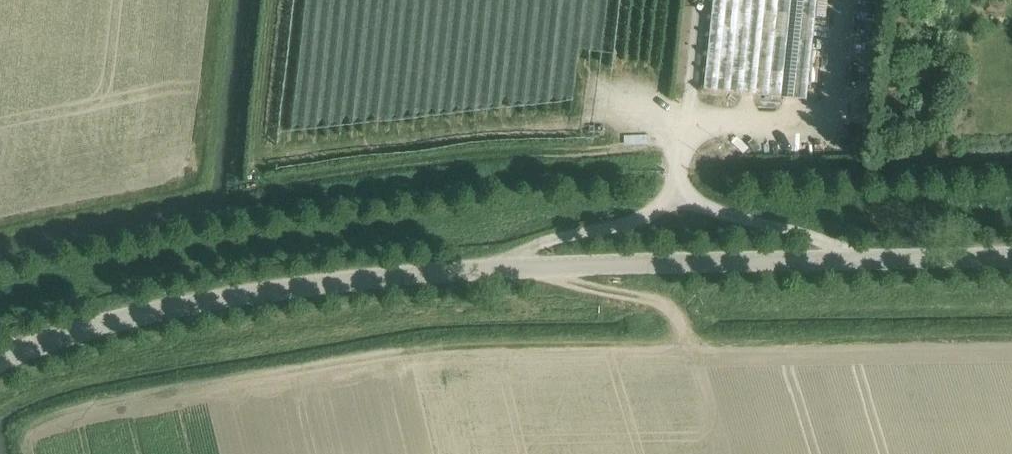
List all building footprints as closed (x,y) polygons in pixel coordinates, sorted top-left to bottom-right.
[(805,101),(816,0),(711,0),(702,90),(780,98),(805,101)]
